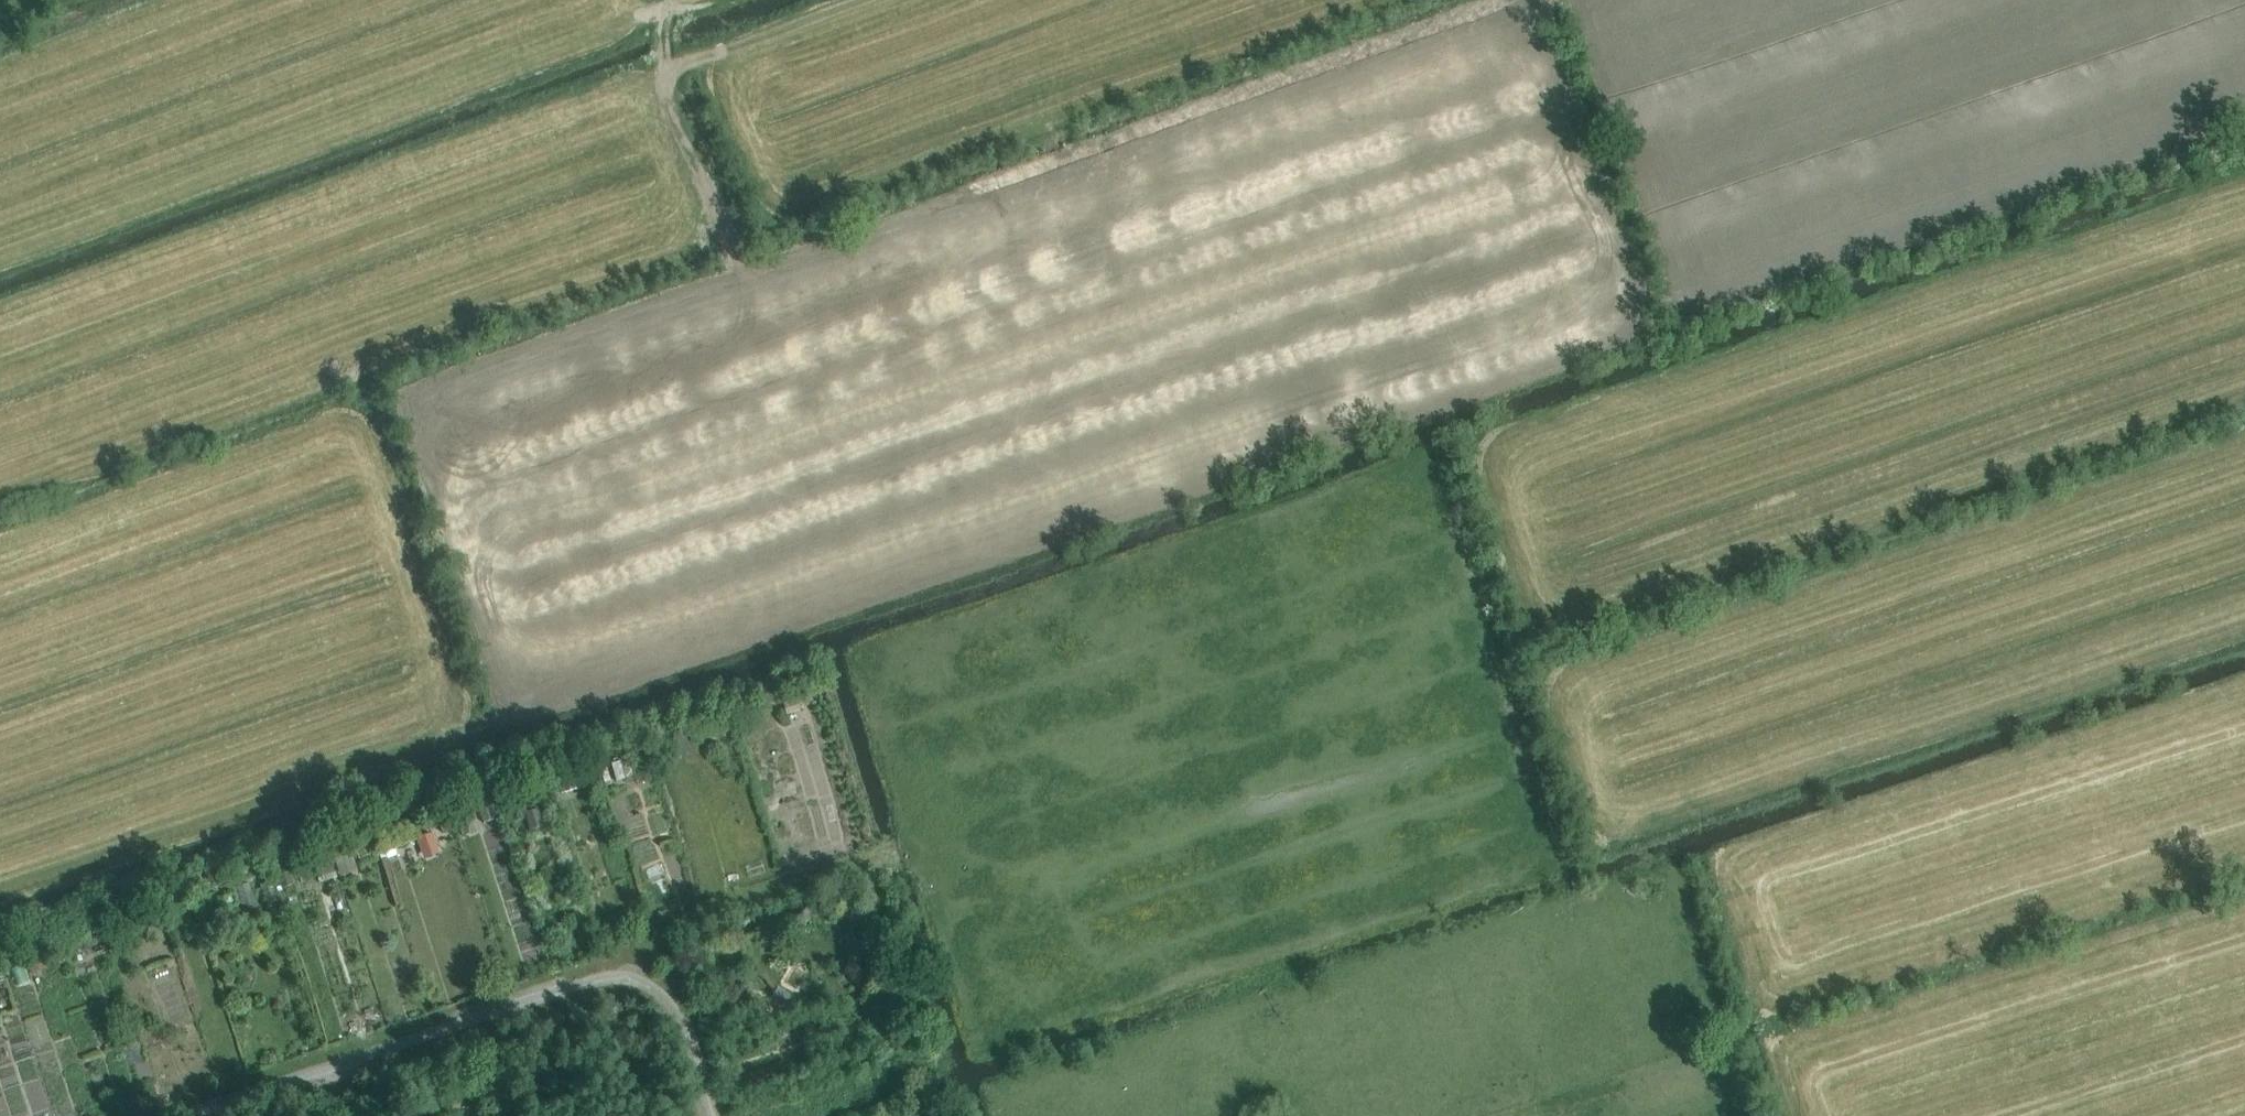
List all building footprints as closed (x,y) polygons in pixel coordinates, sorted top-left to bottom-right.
[(460,826),(475,821),(471,809),(455,815),(460,826)] [(423,857),(440,852),(434,830),(417,835),(423,857)] [(215,892),(223,917),(258,905),(250,881),(215,892)] [(777,985),(770,996),(788,1007),(795,996),(777,985)]
